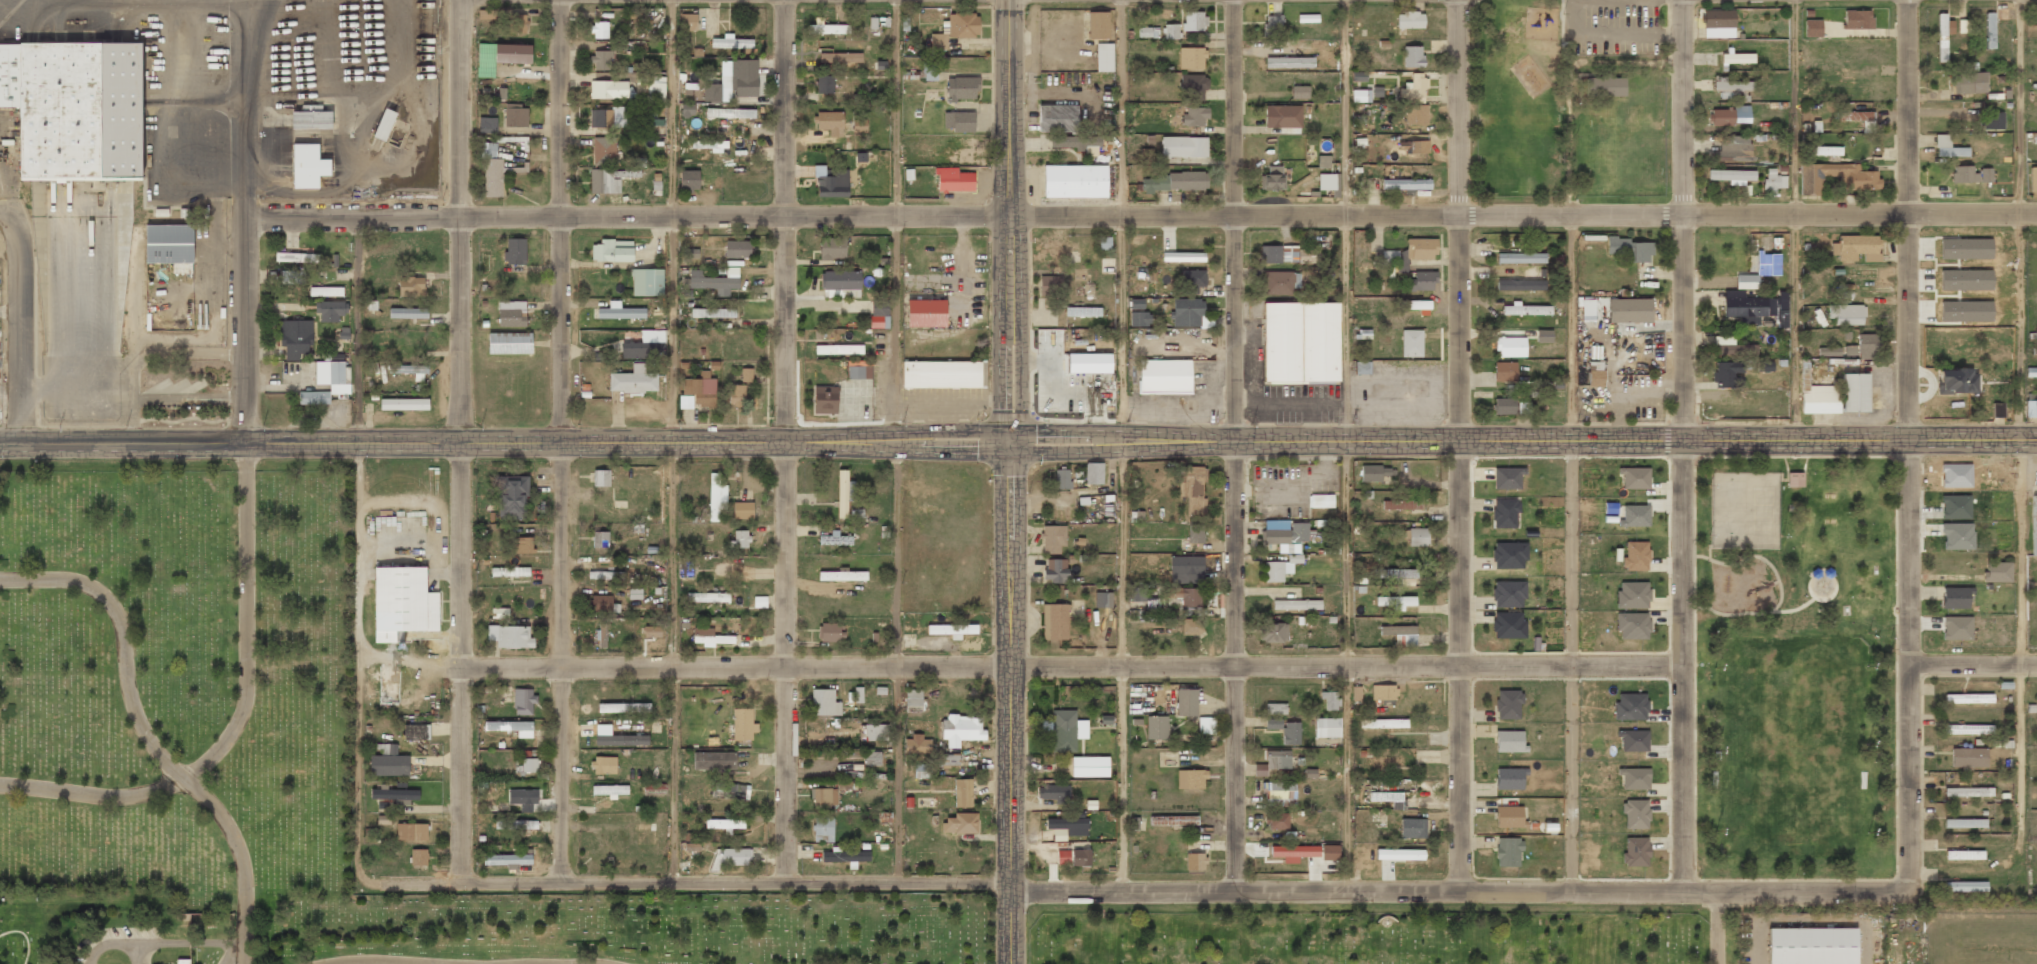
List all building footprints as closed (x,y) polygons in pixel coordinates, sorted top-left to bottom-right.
[(495,10),(478,9),(478,18),(495,19),(495,10)] [(1734,9),(1703,10),(1703,38),(1734,37),(1734,9)] [(1872,10),(1843,10),(1843,28),(1872,29),(1872,10)] [(1109,12),(1088,11),(1088,38),(1108,39),(1109,12)] [(1205,12),(1184,11),(1184,31),(1205,31),(1205,12)] [(977,12),(948,13),(949,38),(978,37),(977,12)] [(1424,28),(1423,12),(1396,12),(1397,28),(1424,28)] [(1986,49),(1995,48),(1994,12),(1985,13),(1986,49)] [(697,30),(697,14),(681,13),(680,30),(697,30)] [(1938,62),(1946,62),(1946,34),(1953,34),(1953,20),(1946,20),(1946,13),(1937,13),(1938,62)] [(509,33),(528,33),(528,15),(509,14),(509,33)] [(1281,15),(1264,15),(1264,36),(1282,36),(1281,15)] [(822,24),(823,17),(815,17),(815,25),(808,25),(808,33),(850,34),(850,25),(822,24)] [(1821,19),(1804,20),(1805,36),(1821,36),(1821,19)] [(1971,20),(1958,19),(1958,33),(1971,33),(1971,20)] [(608,38),(608,22),(592,23),(592,38),(608,38)] [(1165,39),(1178,39),(1178,24),(1165,24),(1165,39)] [(948,49),(947,33),(931,34),(931,50),(948,49)] [(753,48),(753,39),(733,39),(733,34),(723,34),(723,38),(711,38),(711,47),(753,48)] [(19,106),(19,180),(55,180),(55,183),(66,183),(66,180),(141,180),(141,43),(20,43),(20,44),(0,44),(0,106),(19,106)] [(1113,71),(1113,43),(1096,43),(1097,72),(1113,71)] [(531,63),(531,45),(495,44),(494,62),(531,63)] [(1262,45),(1261,66),(1285,67),(1286,46),(1262,45)] [(1423,46),(1404,46),(1403,67),(1423,67),(1423,46)] [(1204,69),(1204,48),(1179,47),(1179,69),(1204,69)] [(592,70),(612,70),(612,51),(593,50),(592,70)] [(862,52),(820,53),(820,63),(862,62),(862,52)] [(733,97),(758,96),(757,59),(732,60),(733,97)] [(924,81),(938,80),(937,62),(923,63),(924,81)] [(1352,80),(1366,81),(1366,72),(1353,72),(1352,80)] [(1399,88),(1399,99),(1425,100),(1426,73),(1411,72),(1411,88),(1399,88)] [(1951,94),(1985,93),(1984,72),(1950,73),(1951,94)] [(1599,77),(1585,78),(1586,96),(1625,96),(1624,77),(1611,78),(1611,73),(1599,73),(1599,77)] [(1180,75),(1181,100),(1204,99),(1203,90),(1209,90),(1208,74),(1180,75)] [(731,76),(721,75),(721,84),(704,83),(704,101),(731,101),(731,76)] [(817,93),(833,93),(833,75),(816,76),(817,93)] [(666,77),(649,76),(648,102),(665,103),(666,77)] [(978,100),(977,77),(946,77),(947,100),(978,100)] [(628,80),(590,81),(590,98),(628,98),(628,80)] [(1737,91),(1753,91),(1753,81),(1714,81),(1714,91),(1720,91),(1719,98),(1737,98),(1737,91)] [(1309,98),(1308,85),(1291,86),(1291,99),(1309,98)] [(1371,102),(1370,89),(1352,90),(1352,102),(1371,102)] [(527,127),(528,105),(505,104),(505,127),(527,127)] [(681,116),(694,117),(694,104),(682,104),(681,116)] [(1301,104),(1264,105),(1265,128),(1301,127),(1301,104)] [(1405,124),(1427,124),(1428,105),(1406,104),(1405,124)] [(1077,105),(1039,105),(1039,131),(1077,132),(1077,105)] [(1712,125),(1750,124),(1749,105),(1733,106),(1733,108),(1711,109),(1712,125)] [(384,107),(372,136),(384,141),(396,112),(384,107)] [(1203,126),(1203,119),(1208,119),(1208,108),(1183,107),(1183,126),(1203,126)] [(591,127),(626,126),(626,108),(590,108),(591,127)] [(755,109),(706,108),(706,117),(755,118),(755,109)] [(291,111),(291,128),(331,128),(331,111),(291,111)] [(841,111),(817,112),(817,129),(829,129),(829,137),(842,136),(841,111)] [(1836,121),(1863,120),(1863,138),(1875,138),(1874,111),(1836,112),(1836,121)] [(974,112),(944,112),(944,128),(952,128),(952,132),(974,132),(974,112)] [(2003,129),(2003,113),(1982,112),(1982,129),(2003,129)] [(496,133),(497,117),(479,117),(479,133),(496,133)] [(867,132),(866,119),(853,119),(853,132),(867,132)] [(1968,147),(1950,148),(1950,134),(1936,134),(1936,156),(1969,156),(1968,147)] [(1050,147),(1076,147),(1076,152),(1084,152),(1084,146),(1100,146),(1101,136),(1050,135),(1050,147)] [(1750,161),(1750,136),(1711,135),(1711,161),(1750,161)] [(1207,156),(1207,136),(1161,137),(1161,157),(1207,156)] [(615,137),(593,137),(594,165),(616,164),(615,137)] [(725,141),(691,140),(691,148),(712,148),(712,152),(725,152),(725,141)] [(1404,141),(1404,153),(1429,153),(1428,140),(1404,141)] [(293,143),(293,188),(318,188),(318,175),(330,175),(330,159),(318,159),(318,143),(293,143)] [(1841,155),(1841,147),(1813,146),(1813,155),(1841,155)] [(957,147),(957,165),(979,166),(979,148),(957,147)] [(1318,168),(1330,168),(1330,156),(1318,156),(1318,168)] [(502,197),(503,159),(485,158),(484,196),(502,197)] [(1800,164),(1800,195),(1822,194),(1822,176),(1839,176),(1839,189),(1878,189),(1878,171),(1859,171),(1859,163),(1800,164)] [(1106,198),(1106,166),(1045,165),(1044,197),(1106,198)] [(1283,167),(1268,166),(1267,175),(1260,174),(1259,189),(1283,190),(1283,167)] [(1991,182),(1991,168),(1980,168),(1980,173),(1973,173),(1972,166),(1952,166),(1952,182),(1979,182),(1991,182)] [(974,172),(958,172),(958,167),(937,168),(937,192),(974,191),(974,172)] [(1786,190),(1786,176),(1775,175),(1775,168),(1764,168),(1764,190),(1786,190)] [(825,169),(825,176),(817,176),(817,197),(849,196),(848,169),(825,169)] [(699,189),(699,170),(680,170),(680,189),(699,189)] [(1707,180),(1728,180),(1728,185),(1744,185),(1744,180),(1754,181),(1754,170),(1707,170),(1707,180)] [(1141,174),(1141,191),(1207,190),(1207,173),(1141,174)] [(1336,190),(1336,174),(1318,174),(1318,190),(1336,190)] [(1431,179),(1382,179),(1382,190),(1431,189),(1431,179)] [(145,224),(145,262),(193,262),(193,224),(145,224)] [(1878,236),(1838,235),(1838,242),(1831,242),(1831,255),(1838,255),(1838,260),(1856,261),(1856,253),(1864,254),(1863,262),(1878,262),(1878,236)] [(1099,249),(1110,249),(1111,237),(1099,236),(1099,249)] [(846,258),(845,237),(819,237),(820,259),(846,258)] [(1651,242),(1629,242),(1629,237),(1607,237),(1606,253),(1627,254),(1627,262),(1651,262),(1651,242)] [(526,263),(525,238),(505,239),(505,264),(526,263)] [(633,261),(633,239),(600,240),(600,244),(591,244),(592,262),(633,261)] [(1436,239),(1406,239),(1406,250),(1375,250),(1375,265),(1401,265),(1401,270),(1407,270),(1407,260),(1436,260),(1436,239)] [(750,241),(725,240),(725,257),(750,257),(750,241)] [(1297,262),(1297,245),(1261,245),(1261,262),(1297,262)] [(682,249),(682,258),(699,258),(698,249),(682,249)] [(319,254),(275,252),(275,261),(319,263),(319,254)] [(1205,261),(1204,252),(1163,252),(1163,262),(1205,261)] [(1497,263),(1545,263),(1545,252),(1496,253),(1497,263)] [(1780,275),(1779,252),(1756,253),(1757,275),(1780,275)] [(663,268),(632,269),(632,296),(663,295),(663,268)] [(702,277),(703,269),(690,269),(690,288),(716,288),(716,296),(729,296),(729,288),(739,289),(739,271),(726,270),(726,277),(702,277)] [(1198,294),(1198,286),(1205,286),(1206,270),(1182,269),(1182,294),(1198,294)] [(305,271),(281,270),(281,283),(305,284),(305,271)] [(860,297),(859,270),(822,271),(823,298),(860,297)] [(1263,294),(1292,294),(1292,288),(1300,288),(1300,271),(1263,272),(1263,294)] [(1435,271),(1411,271),(1411,290),(1435,290),(1435,271)] [(1736,288),(1757,289),(1758,275),(1736,274),(1736,288)] [(1039,275),(1039,296),(1062,296),(1062,276),(1039,275)] [(398,296),(424,297),(424,277),(399,276),(398,296)] [(1497,290),(1545,290),(1545,280),(1497,279),(1497,290)] [(343,287),(310,287),(310,296),(343,296),(343,287)] [(1724,317),(1740,316),(1740,325),(1759,325),(1759,316),(1775,315),(1775,297),(1744,297),(1744,290),(1723,290),(1724,317)] [(1787,328),(1789,291),(1779,291),(1777,327),(1787,328)] [(1651,298),(1607,299),(1608,323),(1651,322),(1651,298)] [(907,299),(907,326),(945,327),(946,300),(907,299)] [(1130,326),(1150,326),(1151,313),(1144,312),(1144,299),(1130,299),(1130,326)] [(1172,299),(1172,326),(1201,326),(1202,299),(1172,299)] [(1594,320),(1594,299),(1581,299),(1582,321),(1594,320)] [(1431,301),(1398,300),(1398,309),(1430,310),(1431,301)] [(320,322),(338,322),(338,315),(348,314),(348,301),(315,301),(316,313),(320,313),(320,322)] [(526,302),(499,301),(499,326),(526,326),(526,302)] [(1551,315),(1551,306),(1519,305),(1519,301),(1511,301),(1511,306),(1502,306),(1502,314),(1551,315)] [(1339,302),(1263,302),(1263,383),(1339,383),(1339,302)] [(871,328),(889,327),(888,303),(880,304),(880,305),(871,305),(871,328)] [(1864,304),(1830,305),(1830,325),(1864,325),(1864,304)] [(389,318),(428,319),(428,308),(390,307),(389,318)] [(1066,316),(1101,316),(1101,307),(1065,307),(1066,316)] [(597,318),(646,318),(646,308),(597,308),(597,318)] [(735,308),(692,309),(692,318),(735,317),(735,308)] [(311,320),(279,320),(280,346),(285,346),(285,361),(300,360),(300,353),(312,352),(311,320)] [(621,358),(665,359),(665,330),(641,329),(641,342),(621,342),(621,358)] [(1422,330),(1401,330),(1401,357),(1422,356),(1422,330)] [(1552,330),(1536,330),(1537,343),(1552,342),(1552,330)] [(489,354),(532,354),(532,333),(488,333),(489,354)] [(1877,358),(1876,333),(1858,334),(1858,359),(1877,358)] [(1734,345),(1734,336),(1714,336),(1714,355),(1757,354),(1757,344),(1734,345)] [(1525,357),(1525,338),(1496,337),(1496,356),(1525,357)] [(833,345),(833,341),(823,341),(823,345),(815,345),(815,354),(864,354),(863,345),(833,345)] [(1110,353),(1067,354),(1067,373),(1111,372),(1110,353)] [(1189,359),(1139,360),(1139,392),(1190,391),(1189,359)] [(871,379),(871,360),(848,361),(848,379),(871,379)] [(316,384),(330,384),(330,394),(350,393),(350,382),(349,382),(348,361),(315,362),(316,384)] [(981,387),(981,361),(902,361),(902,388),(981,387)] [(1773,371),(1773,361),(1756,361),(1756,370),(1773,371)] [(1516,381),(1517,362),(1494,362),(1494,381),(1516,381)] [(1603,386),(1603,362),(1588,362),(1588,386),(1603,386)] [(1714,362),(1714,379),(1717,379),(1718,388),(1744,388),(1743,376),(1733,376),(1733,373),(1744,372),(1744,362),(1714,362)] [(609,392),(657,391),(657,373),(645,373),(644,363),(632,363),(632,372),(609,373),(609,392)] [(423,381),(423,373),(429,373),(428,364),(389,365),(389,373),(414,373),(415,381),(423,381)] [(752,382),(753,368),(741,368),(741,382),(752,382)] [(1975,393),(1975,369),(1937,369),(1937,393),(1975,393)] [(682,379),(683,394),(694,394),(694,406),(715,406),(715,379),(709,379),(709,370),(699,371),(700,378),(682,379)] [(1867,373),(1841,374),(1842,412),(1868,412),(1867,373)] [(747,407),(748,385),(729,384),(728,407),(747,407)] [(1801,413),(1839,413),(1839,385),(1801,386),(1801,413)] [(814,414),(837,413),(837,386),(814,386),(814,414)] [(299,392),(299,404),(330,404),(330,391),(299,392)] [(679,408),(692,409),(693,395),(680,395),(679,408)] [(428,398),(381,399),(381,410),(429,409),(428,398)] [(1494,414),(1514,414),(1515,398),(1495,398),(1494,414)] [(2025,400),(2026,417),(2036,417),(2036,399),(2025,400)] [(1517,413),(1529,414),(1529,403),(1518,402),(1517,413)] [(2003,417),(2003,403),(1993,402),(1992,417),(2003,417)] [(1086,484),(1103,484),(1103,462),(1086,463),(1086,484)] [(1361,466),(1361,481),(1381,481),(1381,476),(1391,476),(1390,465),(1361,466)] [(1187,497),(1186,514),(1205,514),(1206,499),(1204,499),(1204,467),(1179,466),(1179,481),(1178,496),(1187,497)] [(1522,467),(1494,468),(1494,489),(1522,489),(1522,467)] [(1621,488),(1649,489),(1649,468),(1621,467),(1621,488)] [(847,469),(837,469),(837,507),(838,507),(837,517),(847,517),(848,500),(854,500),(854,481),(847,481),(847,469)] [(1056,489),(1070,489),(1070,469),(1055,469),(1056,489)] [(609,486),(610,470),(594,470),(593,486),(609,486)] [(726,509),(727,485),(719,484),(719,473),(710,473),(709,521),(719,521),(719,509),(726,509)] [(527,476),(518,476),(499,477),(499,519),(527,519),(527,476)] [(1333,494),(1308,494),(1308,507),(1333,507),(1333,494)] [(1516,528),(1516,512),(1518,512),(1518,499),(1493,499),(1493,528),(1516,528)] [(1382,509),(1421,509),(1421,501),(1382,500),(1382,509)] [(754,518),(753,502),(733,502),(734,519),(754,518)] [(1650,505),(1622,505),(1622,526),(1649,526),(1650,505)] [(1278,553),(1299,553),(1300,541),(1308,541),(1308,522),(1263,521),(1263,543),(1278,544),(1278,553)] [(1942,549),(1973,549),(1973,522),(1942,523),(1942,549)] [(1043,554),(1060,554),(1060,546),(1065,546),(1066,526),(1043,525),(1043,554)] [(1188,543),(1202,543),(1203,525),(1188,525),(1188,543)] [(1428,528),(1409,528),(1409,545),(1428,546),(1428,528)] [(750,547),(749,530),(734,530),(734,540),(727,540),(728,548),(750,547)] [(608,531),(593,531),(593,547),(608,547),(608,531)] [(831,536),(819,535),(819,544),(852,545),(852,534),(831,533),(831,536)] [(533,537),(514,537),(515,554),(533,553),(533,537)] [(1648,570),(1648,541),(1626,541),(1626,558),(1622,558),(1622,570),(1648,570)] [(1525,542),(1493,542),(1494,568),(1526,568),(1525,542)] [(1203,556),(1170,556),(1170,583),(1203,583),(1203,556)] [(1068,559),(1045,559),(1045,582),(1067,583),(1068,559)] [(1283,582),(1283,573),(1293,573),(1293,561),(1266,561),(1265,581),(1283,582)] [(1984,582),(2010,582),(2011,562),(1984,562),(1984,582)] [(375,643),(396,643),(395,631),(439,630),(438,592),(426,592),(425,567),(374,567),(375,643)] [(530,568),(492,567),(492,576),(529,576),(530,568)] [(866,580),(866,572),(848,572),(848,567),(839,567),(839,571),(818,571),(819,580),(866,580)] [(1374,578),(1416,578),(1416,569),(1374,569),(1374,578)] [(624,571),(589,571),(588,579),(624,579),(624,571)] [(1524,581),(1493,580),(1493,607),(1524,607),(1524,581)] [(1618,608),(1649,608),(1649,582),(1618,582),(1618,608)] [(1146,601),(1146,587),(1130,587),(1130,601),(1146,601)] [(1201,607),(1202,588),(1165,587),(1165,598),(1181,599),(1181,606),(1201,607)] [(1971,588),(1942,587),(1941,608),(1970,609),(1971,588)] [(629,599),(641,599),(641,588),(629,589),(629,599)] [(687,601),(730,602),(730,593),(687,592),(687,601)] [(1112,607),(1112,592),(1095,592),(1094,607),(1112,607)] [(1321,600),(1273,600),(1272,609),(1321,610),(1321,600)] [(1043,640),(1067,639),(1067,604),(1043,604),(1043,640)] [(1525,612),(1493,612),(1493,637),(1524,638),(1525,612)] [(1649,612),(1616,613),(1616,631),(1621,631),(1621,639),(1649,639),(1649,612)] [(1972,617),(1943,616),(1943,640),(1971,640),(1972,617)] [(1182,635),(1202,635),(1202,619),(1182,619),(1182,635)] [(843,623),(822,623),(821,642),(844,642),(845,632),(842,632),(843,623)] [(1260,623),(1261,643),(1287,642),(1286,623),(1260,623)] [(600,647),(606,648),(607,624),(599,624),(599,635),(600,635),(600,647)] [(927,634),(951,634),(951,640),(961,640),(961,634),(977,633),(977,624),(927,625),(927,634)] [(529,625),(488,626),(488,641),(497,641),(497,648),(534,648),(534,637),(529,637),(529,625)] [(1415,625),(1379,626),(1380,635),(1395,635),(1395,646),(1416,646),(1415,625)] [(644,637),(661,638),(662,626),(644,626),(644,637)] [(713,628),(694,627),(693,642),(727,643),(727,636),(713,635),(713,628)] [(420,632),(397,631),(396,640),(419,641),(420,632)] [(1396,684),(1371,685),(1371,700),(1396,700),(1396,684)] [(855,702),(863,702),(862,686),(854,687),(855,702)] [(532,715),(532,703),(535,703),(535,689),(514,689),(514,715),(532,715)] [(834,689),(811,689),(812,715),(841,715),(841,702),(834,702),(834,689)] [(906,707),(922,706),(922,689),(905,689),(906,707)] [(1197,716),(1197,689),(1176,689),(1176,716),(1197,716)] [(1520,690),(1496,690),(1497,719),(1521,718),(1520,690)] [(1325,710),(1338,710),(1338,691),(1320,692),(1320,699),(1325,699),(1325,710)] [(1616,719),(1647,720),(1647,693),(1616,693),(1616,719)] [(1945,694),(1945,703),(1993,703),(1993,693),(1945,694)] [(650,703),(598,703),(598,712),(650,712),(650,703)] [(1265,713),(1286,714),(1286,703),(1266,703),(1265,713)] [(733,708),(733,740),(752,740),(752,732),(758,732),(758,723),(752,723),(752,708),(733,708)] [(1087,720),(1076,720),(1076,710),(1052,710),(1052,721),(1041,721),(1042,731),(1052,731),(1053,752),(1075,752),(1075,739),(1087,739),(1087,720)] [(943,739),(947,739),(947,748),(959,748),(959,740),(985,740),(985,729),(981,729),(981,716),(943,715),(943,739)] [(1147,715),(1146,739),(1167,740),(1167,716),(1147,715)] [(1215,734),(1215,717),(1198,718),(1198,734),(1215,734)] [(1282,718),(1266,718),(1265,728),(1281,728),(1282,718)] [(1339,737),(1340,718),(1314,718),(1314,737),(1339,737)] [(1407,719),(1359,720),(1360,728),(1407,728),(1407,719)] [(484,730),(517,731),(517,738),(532,738),(533,722),(485,721),(484,730)] [(1300,722),(1283,722),(1283,744),(1300,744),(1300,722)] [(430,724),(404,724),(404,739),(429,739),(430,724)] [(887,741),(887,724),(864,724),(864,741),(887,741)] [(1944,734),(1992,734),(1992,725),(1944,725),(1944,734)] [(1496,752),(1525,752),(1524,730),(1496,731),(1496,752)] [(1648,730),(1620,731),(1620,752),(1648,751),(1648,730)] [(648,745),(648,735),(595,735),(595,745),(648,745)] [(930,737),(906,736),(905,752),(930,753),(930,737)] [(397,744),(378,744),(378,755),(370,755),(370,775),(408,775),(408,755),(397,755),(397,744)] [(1986,748),(1951,748),(1951,766),(1986,766),(1986,748)] [(1254,764),(1254,776),(1266,776),(1266,769),(1290,768),(1290,750),(1265,750),(1266,764),(1254,764)] [(864,765),(882,765),(882,752),(865,751),(864,765)] [(693,752),(694,771),(736,770),(735,752),(693,752)] [(616,757),(592,756),(592,774),(616,774),(616,757)] [(1109,757),(1072,756),(1072,776),(1108,777),(1109,757)] [(1404,757),(1366,757),(1366,766),(1404,766),(1404,757)] [(537,758),(522,758),(522,772),(538,772),(537,758)] [(914,777),(927,778),(927,764),(914,764),(914,777)] [(1649,767),(1620,768),(1621,789),(1650,789),(1649,767)] [(1524,789),(1524,768),(1496,768),(1496,789),(1524,789)] [(1204,789),(1204,779),(1207,779),(1207,769),(1177,770),(1177,789),(1204,789)] [(955,807),(973,807),(972,778),(954,779),(955,807)] [(1295,782),(1263,782),(1263,803),(1295,804),(1295,782)] [(665,783),(643,784),(644,794),(666,793),(665,783)] [(749,784),(713,783),(712,797),(749,799),(749,784)] [(395,799),(395,804),(410,805),(410,800),(419,800),(419,790),(387,789),(388,784),(379,784),(379,789),(371,788),(371,799),(395,799)] [(1069,785),(1038,784),(1038,798),(1054,799),(1053,804),(1068,804),(1069,785)] [(628,785),(593,786),(593,794),(609,794),(609,799),(617,799),(617,794),(628,794),(628,785)] [(502,798),(502,786),(487,786),(486,798),(502,798)] [(1992,787),(1944,788),(1944,797),(1992,796),(1992,787)] [(836,806),(837,788),(811,788),(811,805),(836,806)] [(508,789),(508,803),(521,803),(521,812),(532,812),(532,804),(538,804),(538,790),(508,789)] [(1402,792),(1369,792),(1369,801),(1392,801),(1392,809),(1402,809),(1402,792)] [(1626,829),(1649,829),(1648,800),(1622,800),(1622,813),(1626,813),(1626,829)] [(1522,806),(1496,806),(1496,827),(1522,827),(1522,806)] [(977,812),(954,813),(954,818),(943,818),(943,834),(977,833),(977,812)] [(1288,829),(1288,813),(1267,813),(1267,829),(1288,829)] [(1149,817),(1150,826),(1198,825),(1197,816),(1149,817)] [(834,817),(814,817),(813,842),(833,842),(834,817)] [(1065,835),(1088,835),(1087,818),(1046,819),(1046,829),(1053,829),(1053,841),(1065,841),(1065,835)] [(1426,819),(1401,818),(1400,838),(1425,838),(1426,819)] [(705,828),(724,828),(724,834),(731,835),(732,828),(744,828),(745,820),(706,819),(705,828)] [(1944,827),(1986,828),(1986,819),(1945,819),(1944,827)] [(496,828),(537,829),(537,821),(496,820),(496,828)] [(396,840),(427,840),(427,824),(397,823),(396,840)] [(1648,837),(1625,837),(1626,853),(1621,853),(1622,866),(1649,866),(1648,837)] [(1521,838),(1496,838),(1496,866),(1519,866),(1519,850),(1521,850),(1521,838)] [(1298,863),(1298,857),(1320,856),(1319,845),(1271,846),(1271,857),(1282,857),(1282,863),(1298,863)] [(1338,845),(1322,845),(1322,860),(1338,860),(1338,845)] [(849,861),(849,869),(856,869),(856,861),(870,861),(870,851),(840,851),(840,846),(831,847),(831,851),(822,852),(822,862),(849,861)] [(748,865),(749,849),(722,848),(721,864),(748,865)] [(427,849),(411,849),(411,866),(428,865),(427,849)] [(1090,866),(1090,849),(1071,849),(1071,866),(1090,866)] [(1424,850),(1376,849),(1376,859),(1424,860),(1424,850)] [(1070,863),(1070,850),(1057,851),(1057,864),(1070,863)] [(1983,850),(1945,851),(1945,859),(1983,859),(1983,850)] [(1204,853),(1185,853),(1186,870),(1205,870),(1204,853)] [(532,864),(532,854),(483,855),(484,865),(532,864)] [(1945,891),(1987,892),(1987,882),(1945,881),(1945,891)] [(1768,963),(1856,963),(1855,928),(1768,928),(1768,963)]
